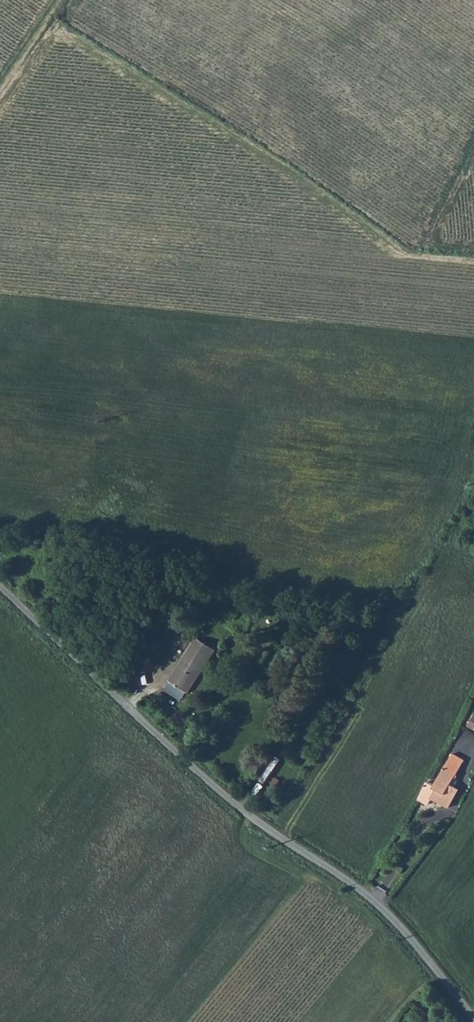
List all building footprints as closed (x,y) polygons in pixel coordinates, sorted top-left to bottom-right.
[(197,638),(169,680),(188,693),(216,650),(197,638)] [(428,782),(418,799),(429,805),(432,799),(448,808),(459,789),(451,785),(464,761),(452,754),(435,785),(428,782)]
